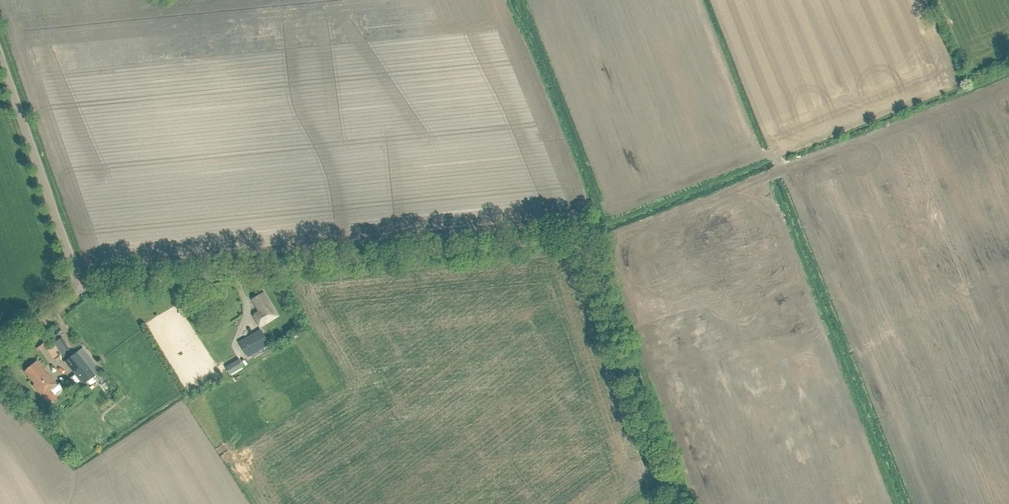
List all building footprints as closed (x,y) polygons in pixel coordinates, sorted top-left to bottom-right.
[(260,327),(266,324),(277,316),(263,293),(252,300),(257,308),(258,311),(252,314),(260,327)] [(260,331),(240,343),(238,344),(247,359),(269,347),(260,331)] [(72,353),(62,338),(54,343),(64,359),(72,353)] [(270,355),(278,352),(276,347),(268,350),(270,355)] [(101,372),(92,361),(82,348),(65,361),(75,374),(70,378),(76,385),(80,381),(83,385),(101,372)] [(244,367),(239,359),(225,367),(230,375),(244,367)] [(38,360),(25,372),(35,383),(33,385),(43,398),(44,397),(50,403),(59,395),(59,394),(62,391),(63,387),(60,383),(58,384),(38,360)] [(56,426),(51,429),(55,436),(59,433),(58,430),(56,426)] [(231,440),(225,444),(230,450),(235,445),(231,440)]
